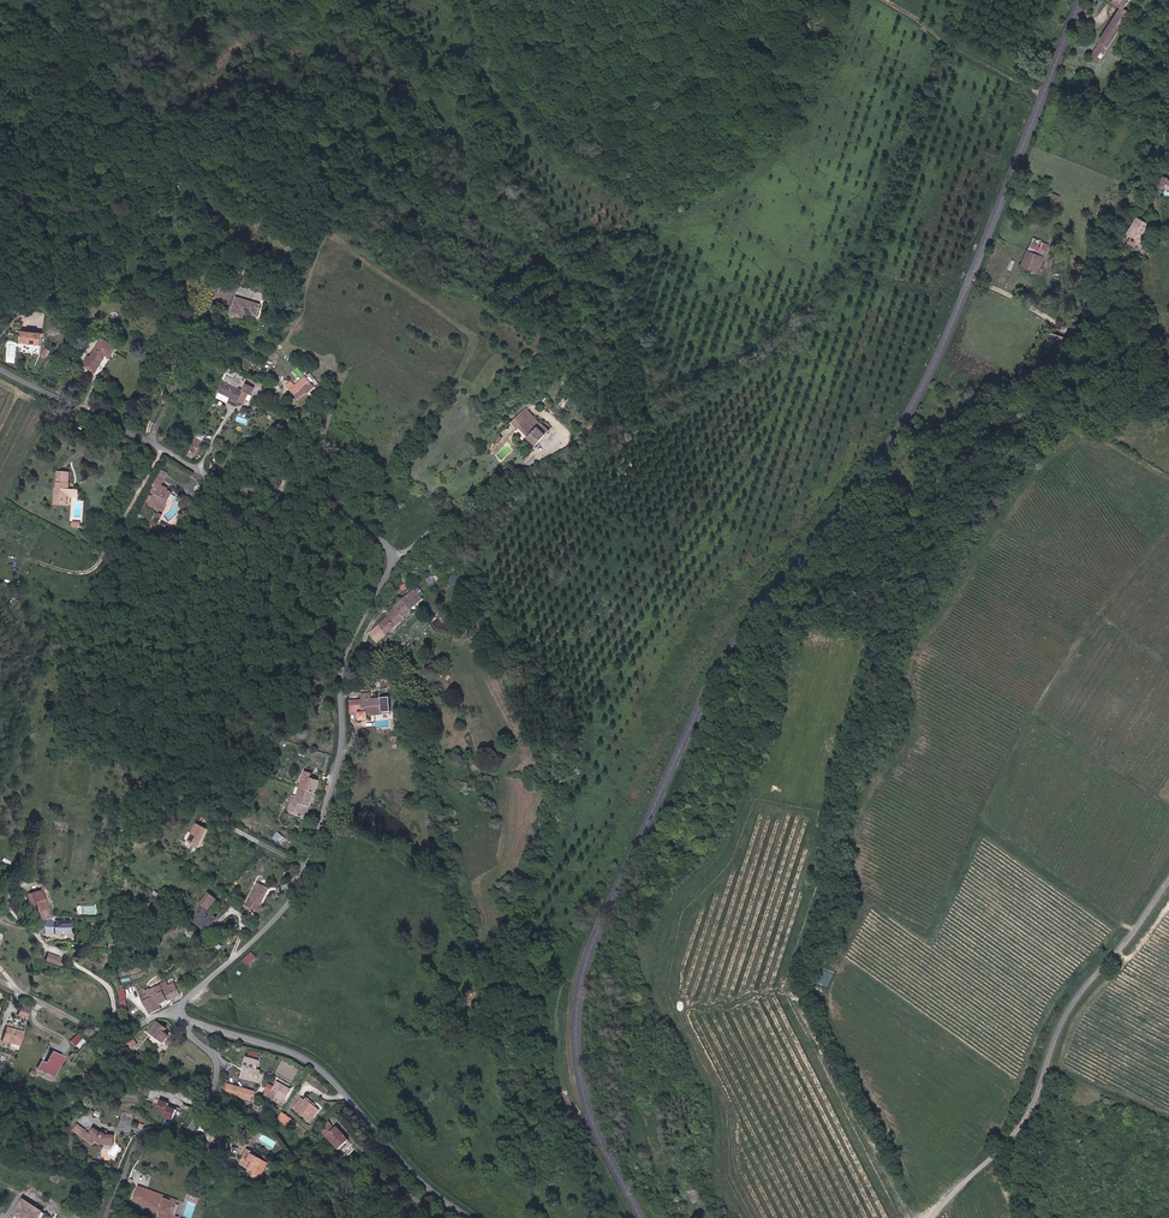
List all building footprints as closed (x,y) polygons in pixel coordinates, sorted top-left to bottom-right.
[(1093,56),(1101,61),(1132,12),(1125,7),(1130,0),(1113,0),(1123,6),(1101,40),(1102,40),(1093,56)] [(1140,247),(1153,225),(1139,216),(1129,233),(1134,236),(1130,242),(1140,247)] [(1028,249),(1027,252),(1023,264),(1039,269),(1044,254),(1028,249)] [(238,296),(233,313),(246,317),(248,310),(259,313),(261,303),(238,296)] [(45,332),(24,330),(23,343),(33,344),(34,342),(37,342),(37,345),(44,345),(45,332)] [(1063,336),(1048,330),(1037,360),(1051,366),(1063,336)] [(119,347),(102,337),(92,355),(90,354),(84,364),(97,372),(108,355),(113,358),(119,347)] [(52,350),(48,347),(43,355),(47,357),(52,350)] [(242,382),(227,375),(219,391),(246,403),(251,392),(253,393),(256,387),(249,383),(245,389),(239,387),(242,382)] [(308,377),(298,386),(294,381),(289,385),(300,400),(316,387),(308,377)] [(550,430),(526,407),(513,421),(519,428),(521,426),(530,435),(529,435),(538,443),(550,430)] [(195,433),(186,454),(195,458),(203,436),(195,433)] [(499,444),(505,438),(500,434),(497,442),(499,444)] [(56,501),(69,501),(70,495),(81,496),(81,490),(70,489),(71,474),(61,473),(60,488),(57,488),(56,501)] [(171,488),(166,486),(168,482),(161,478),(155,490),(159,492),(152,505),(163,510),(168,500),(171,501),(175,493),(169,490),(171,488)] [(153,495),(149,493),(144,501),(148,504),(153,495)] [(165,512),(171,501),(168,500),(163,510),(165,512)] [(433,571),(425,579),(431,585),(439,577),(433,571)] [(424,600),(415,590),(388,614),(390,616),(370,633),(378,642),(424,600)] [(371,714),(384,713),(384,710),(393,709),(392,698),(383,699),(383,697),(370,699),(370,692),(364,693),(366,714),(363,714),(364,723),(371,722),(371,714)] [(315,774),(307,772),(299,795),(295,794),(292,803),(289,812),(309,819),(322,781),(313,778),(315,774)] [(209,829),(197,823),(192,836),(194,837),(190,843),(200,848),(209,829)] [(274,838),(279,842),(284,835),(278,831),(274,838)] [(284,836),(279,842),(285,846),(289,840),(284,836)] [(271,888),(259,883),(248,906),(260,912),(271,888)] [(49,909),(44,889),(32,892),(37,912),(49,909)] [(220,902),(210,895),(203,905),(204,906),(212,912),(220,902)] [(212,912),(204,906),(199,912),(202,914),(195,922),(209,932),(220,918),(212,912)] [(71,934),(71,921),(55,921),(55,934),(71,934)] [(243,959),(249,966),(258,957),(252,951),(243,959)] [(61,958),(49,953),(46,961),(59,965),(61,958)] [(183,995),(177,982),(170,986),(168,982),(152,990),(151,988),(143,992),(147,1000),(145,1001),(152,1014),(162,1009),(161,1005),(183,995)] [(120,1007),(127,1007),(126,987),(119,988),(120,1007)] [(805,997),(811,994),(808,988),(803,991),(805,997)] [(27,1018),(30,1010),(20,1007),(18,1015),(27,1018)] [(166,1030),(169,1027),(164,1023),(163,1024),(159,1020),(150,1031),(165,1042),(171,1034),(166,1030)] [(11,1046),(19,1048),(24,1031),(7,1026),(3,1039),(12,1041),(11,1046)] [(79,1048),(85,1041),(77,1034),(71,1041),(79,1048)] [(55,1077),(65,1056),(52,1051),(47,1063),(42,1060),(38,1069),(55,1077)] [(259,1069),(262,1060),(248,1056),(246,1064),(247,1064),(244,1077),(258,1081),(262,1070),(259,1069)] [(285,1101),(292,1088),(279,1081),(272,1093),(267,1090),(267,1096),(284,1107),(287,1102),(285,1101)] [(257,1092),(227,1084),(229,1092),(238,1094),(237,1098),(252,1102),(253,1096),(256,1097),(257,1092)] [(319,1109),(314,1106),(312,1108),(303,1102),(300,1099),(293,1108),(310,1121),(319,1109)] [(312,1108),(314,1106),(305,1099),(303,1102),(312,1108)] [(177,1109),(169,1106),(170,1103),(162,1100),(158,1110),(166,1114),(165,1116),(172,1120),(177,1109)] [(288,1126),(293,1118),(283,1112),(278,1119),(288,1126)] [(87,1128),(78,1122),(74,1128),(83,1134),(87,1128)] [(337,1150),(350,1139),(339,1126),(336,1129),(331,1122),(322,1130),(327,1136),(326,1137),(337,1150)] [(114,1143),(115,1134),(107,1133),(106,1132),(105,1131),(104,1131),(103,1131),(102,1131),(96,1126),(92,1132),(87,1128),(83,1134),(84,1135),(83,1138),(95,1145),(98,1138),(103,1142),(114,1143)] [(270,1162),(253,1153),(254,1151),(250,1149),(242,1163),(254,1169),(251,1175),(261,1180),(270,1162)] [(162,1217),(181,1217),(182,1217),(174,1215),(180,1200),(140,1185),(134,1200),(161,1211),(158,1217),(162,1217)] [(20,1217),(36,1217),(37,1216),(39,1217),(42,1212),(24,1200),(15,1214),(20,1217)]
